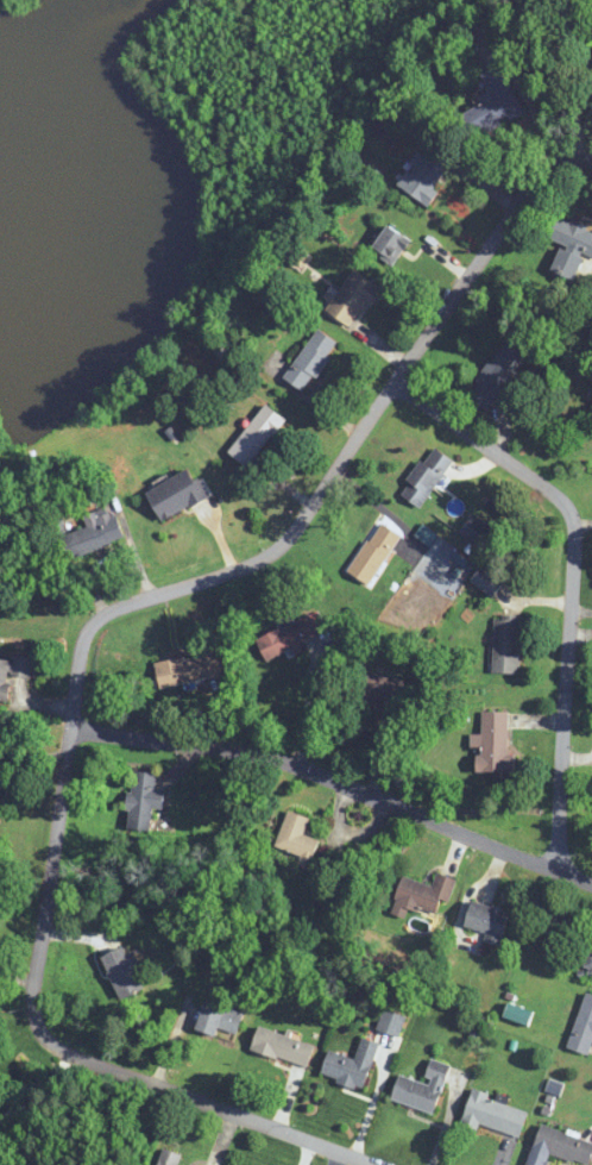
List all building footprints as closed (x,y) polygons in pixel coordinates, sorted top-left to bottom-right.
[(469,141),(525,112),(500,64),(481,74),(490,91),(479,97),(482,103),(456,117),(469,141)] [(459,155),(436,139),(424,156),(419,153),(398,184),(426,203),(459,155)] [(575,280),(584,254),(591,257),(591,229),(553,215),(545,237),(562,243),(552,271),(575,280)] [(393,264),(411,241),(390,225),(372,247),(393,264)] [(353,329),(381,289),(355,269),(326,310),(353,329)] [(282,375),(301,391),(341,347),(322,330),(282,375)] [(467,397),(490,413),(527,357),(505,342),(467,397)] [(286,420),(266,405),(228,452),(247,467),(286,420)] [(453,460),(433,446),(400,494),(420,508),(453,460)] [(162,520),(208,497),(193,467),(147,490),(162,520)] [(86,519),(88,528),(63,535),(69,557),(124,542),(116,511),(86,519)] [(478,548),(493,534),(475,516),(461,530),(478,548)] [(401,535),(381,522),(348,571),(368,585),(401,535)] [(505,579),(482,563),(470,581),(493,596),(505,579)] [(292,649),(295,656),(308,650),(304,641),(319,634),(310,614),(257,637),(267,660),(292,649)] [(520,614),(493,614),(493,672),(520,672),(520,614)] [(154,664),(160,689),(223,674),(217,650),(154,664)] [(8,702),(11,675),(31,677),(33,659),(0,656),(0,701),(8,702)] [(406,679),(353,668),(348,694),(401,705),(406,679)] [(509,712),(482,712),(482,736),(471,736),(471,746),(478,746),(478,773),(508,773),(509,712)] [(164,809),(165,789),(155,789),(156,773),(132,772),(129,829),(151,830),(152,808),(164,809)] [(320,840),(305,835),(310,818),(288,810),(275,848),(301,857),(298,864),(310,868),(320,840)] [(438,914),(441,904),(447,906),(456,879),(436,873),(432,886),(403,877),(396,901),(438,914)] [(500,946),(511,913),(474,900),(465,926),(486,933),(484,940),(500,946)] [(145,988),(126,946),(102,957),(121,999),(145,988)] [(591,1054),(591,1050),(591,994),(586,992),(568,1046),(591,1054)] [(244,1014),(206,1000),(196,1029),(216,1036),(219,1027),(236,1034),(244,1014)] [(379,1028),(400,1034),(405,1016),(385,1010),(379,1028)] [(258,1027),(252,1051),(308,1066),(315,1041),(258,1027)] [(329,1049),(320,1075),(363,1090),(379,1043),(362,1037),(355,1058),(329,1049)] [(435,1113),(449,1064),(432,1058),(425,1082),(399,1075),(392,1100),(435,1113)] [(521,1137),(529,1106),(471,1091),(463,1123),(521,1137)] [(587,1164),(590,1164),(591,1159),(591,1141),(541,1125),(528,1164),(547,1164),(551,1153),(587,1164)] [(179,1164),(182,1154),(163,1148),(157,1164),(179,1164)]
